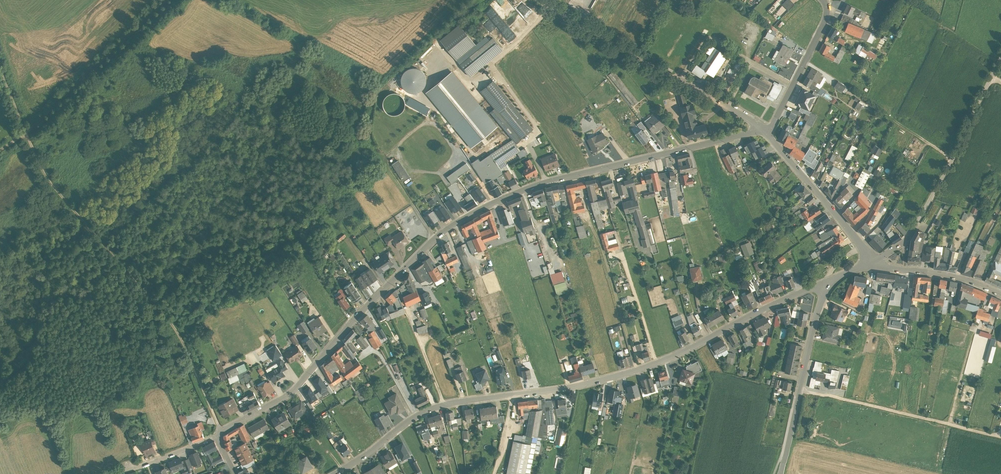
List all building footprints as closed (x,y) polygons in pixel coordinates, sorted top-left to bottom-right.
[(790,0),(786,0),(782,4),(788,10),(794,4),(790,0)] [(863,12),(847,5),(844,11),(851,14),(852,12),(859,15),(859,14),(860,13),(862,15),(863,12)] [(852,24),(848,22),(846,26),(844,30),(860,37),(860,36),(864,28),(852,24)] [(459,25),(441,40),(457,60),(475,44),(459,25)] [(844,38),(835,33),(837,30),(832,26),(827,35),(828,35),(836,40),(842,44),(845,39),(844,38)] [(860,36),(867,38),(870,31),(864,28),(860,36)] [(877,34),(870,31),(867,38),(874,40),(877,34)] [(493,38),(470,57),(479,68),(502,49),(493,38)] [(830,46),(823,43),(819,51),(825,54),(824,56),(833,61),(833,60),(835,57),(831,55),(826,52),(830,46)] [(874,58),(877,54),(863,46),(858,43),(854,51),(854,52),(864,57),(866,53),(874,58)] [(783,44),(774,59),(783,64),(788,54),(790,55),(793,50),(783,44)] [(726,56),(711,45),(706,51),(710,54),(701,67),(707,71),(713,75),(716,71),(715,71),(723,59),(724,60),(726,56)] [(838,52),(835,58),(835,57),(833,60),(838,63),(843,54),(838,52)] [(479,68),(470,57),(460,64),(470,76),(479,68)] [(701,67),(696,64),(691,71),(701,77),(703,73),(705,74),(706,71),(706,72),(707,71),(701,67)] [(418,92),(422,90),(424,88),(426,84),(426,81),(426,77),(425,74),(423,71),(420,69),(416,68),(413,67),(409,68),(406,70),(403,73),(402,76),(401,79),(401,83),(403,86),(405,89),(408,91),(411,93),(415,93),(418,92)] [(820,72),(812,68),(807,76),(812,79),(809,86),(814,91),(817,92),(819,89),(815,86),(817,82),(819,84),(823,76),(821,75),(821,73),(820,72)] [(472,147),(498,126),(452,72),(427,93),(472,147)] [(773,82),(761,75),(759,78),(756,76),(754,76),(753,76),(751,77),(750,78),(748,82),(749,82),(744,91),(746,92),(746,93),(748,94),(749,94),(749,93),(765,102),(767,98),(767,97),(765,96),(766,95),(767,95),(768,94),(772,86),(772,85),(773,82)] [(807,76),(803,83),(809,86),(812,79),(807,76)] [(845,85),(838,80),(834,87),(841,92),(845,85)] [(511,102),(493,81),(481,91),(498,112),(511,102)] [(767,95),(776,99),(784,85),(779,82),(778,83),(774,81),(773,82),(772,85),(772,86),(768,94),(767,95)] [(826,91),(820,87),(819,89),(817,92),(818,94),(822,96),(826,91)] [(803,88),(795,103),(799,106),(800,105),(808,109),(814,96),(815,95),(812,94),(807,91),(807,90),(803,88)] [(400,114),(402,112),(404,109),(405,106),(405,103),(404,100),(403,97),(400,95),(397,93),(394,93),(391,93),(388,94),(386,96),(384,99),(383,102),(383,105),(384,108),(385,111),(388,113),(390,115),(394,115),(397,115),(400,114)] [(683,93),(678,95),(681,106),(686,105),(683,93)] [(511,102),(498,112),(518,136),(516,137),(519,140),(533,129),(511,102)] [(686,105),(681,106),(680,106),(683,116),(687,128),(697,126),(696,125),(696,122),(696,120),(696,119),(695,119),(694,116),(696,116),(695,113),(692,103),(686,105)] [(807,120),(800,133),(805,136),(816,114),(811,111),(809,115),(807,120)] [(656,112),(645,121),(654,132),(665,123),(656,112)] [(646,128),(641,121),(637,124),(641,129),(643,130),(644,129),(644,130),(646,128)] [(697,126),(687,128),(686,128),(688,138),(696,135),(698,134),(698,135),(708,132),(705,123),(696,125),(697,126)] [(789,132),(782,128),(778,137),(785,140),(788,134),(789,132)] [(649,139),(648,138),(649,137),(644,130),(644,129),(643,130),(641,129),(635,134),(643,144),(649,139)] [(596,134),(588,138),(594,151),(599,148),(598,146),(607,141),(603,132),(596,135),(596,134)] [(805,136),(800,133),(797,137),(798,138),(798,139),(801,141),(800,143),(805,147),(810,138),(805,136)] [(793,137),(788,134),(785,140),(783,144),(788,146),(787,149),(790,151),(794,145),(798,138),(795,136),(794,136),(793,137)] [(492,153),(490,154),(498,165),(520,150),(518,146),(513,139),(512,139),(492,153)] [(760,147),(756,139),(744,146),(748,153),(752,151),(760,147)] [(857,146),(851,143),(844,158),(851,160),(857,146)] [(735,145),(728,148),(732,156),(733,160),(737,158),(735,155),(738,153),(735,145)] [(763,145),(760,147),(752,151),(756,159),(768,152),(763,145)] [(805,153),(794,145),(790,151),(789,152),(800,160),(801,158),(803,156),(805,153)] [(805,153),(803,156),(811,162),(814,157),(816,153),(808,147),(805,153)] [(520,158),(528,154),(525,148),(517,152),(520,158)] [(689,152),(677,155),(678,161),(681,161),(680,159),(685,158),(688,164),(692,163),(689,152)] [(555,153),(548,156),(549,157),(542,160),(545,168),(553,165),(554,166),(559,164),(555,153)] [(727,154),(723,156),(728,167),(733,165),(728,153),(727,154)] [(490,154),(481,160),(479,157),(476,159),(471,163),(482,179),(485,182),(487,181),(492,178),(496,177),(497,177),(498,176),(503,173),(503,172),(498,165),(490,154)] [(804,162),(814,169),(818,160),(814,157),(811,162),(803,156),(801,158),(805,160),(804,162)] [(528,167),(523,170),(527,177),(533,175),(533,176),(538,174),(537,172),(538,172),(534,164),(533,165),(529,158),(525,161),(528,167)] [(814,169),(811,174),(816,176),(819,171),(818,171),(822,163),(822,164),(823,162),(819,159),(818,160),(814,169)] [(409,177),(398,160),(392,164),(403,181),(409,177)] [(770,162),(760,170),(765,175),(772,183),(773,182),(774,183),(775,182),(774,181),(775,180),(775,179),(780,175),(774,168),(775,167),(770,162)] [(454,171),(458,177),(470,168),(466,163),(454,171)] [(733,165),(728,167),(732,174),(737,172),(733,165)] [(833,165),(832,168),(829,173),(836,178),(840,180),(843,175),(845,171),(833,165)] [(875,168),(873,173),(877,176),(881,168),(878,166),(876,169),(875,168)] [(673,168),(670,169),(669,170),(670,173),(668,173),(669,181),(670,187),(675,186),(674,181),(676,181),(676,177),(676,173),(674,174),(674,169),(673,168)] [(511,170),(509,171),(509,170),(503,172),(503,173),(506,178),(507,180),(508,180),(508,181),(515,178),(513,173),(511,170)] [(862,170),(854,184),(862,188),(869,173),(862,170)] [(459,178),(458,177),(454,171),(447,177),(452,184),(459,178)] [(657,171),(651,173),(654,186),(654,188),(654,190),(658,189),(658,190),(658,189),(661,189),(661,188),(658,178),(657,171)] [(667,171),(659,173),(659,176),(659,177),(660,182),(667,181),(668,182),(669,181),(668,173),(667,171)] [(503,173),(498,176),(501,181),(506,178),(503,173)] [(651,173),(650,173),(640,175),(642,183),(648,181),(650,188),(651,187),(651,188),(654,188),(654,186),(651,173)] [(686,174),(680,175),(682,184),(693,182),(692,177),(688,178),(688,177),(687,177),(686,174)] [(847,177),(843,175),(840,180),(838,185),(841,186),(847,177)] [(492,178),(487,181),(489,185),(491,189),(496,186),(494,182),(493,180),(492,178)] [(515,178),(508,181),(512,189),(519,186),(515,178)] [(611,178),(602,181),(606,194),(610,193),(608,189),(609,189),(608,185),(613,183),(611,178)] [(633,178),(624,180),(625,185),(629,184),(631,192),(636,190),(633,178)] [(840,180),(836,178),(830,190),(827,187),(824,190),(831,198),(834,192),(838,185),(840,180)] [(595,179),(585,181),(586,186),(587,185),(588,193),(594,191),(593,184),(596,183),(595,179)] [(624,180),(617,182),(620,194),(627,192),(625,185),(624,180)] [(585,181),(566,185),(567,190),(572,188),(586,186),(585,181)] [(848,184),(840,191),(841,192),(845,196),(846,197),(851,193),(854,190),(848,184)] [(496,186),(491,189),(495,197),(502,193),(498,185),(496,186)] [(557,185),(551,186),(553,192),(558,191),(561,191),(562,199),(566,198),(565,190),(563,185),(557,185)] [(810,192),(804,185),(798,191),(800,193),(804,197),(810,192)] [(551,186),(546,187),(549,199),(551,204),(556,202),(555,200),(553,192),(551,186)] [(675,186),(670,187),(674,216),(680,215),(675,186)] [(478,188),(473,192),(478,199),(480,202),(486,197),(478,188)] [(543,188),(532,192),(534,197),(538,195),(544,193),(543,188)] [(865,192),(862,188),(859,192),(864,197),(868,193),(866,191),(865,192)] [(478,199),(473,192),(470,194),(474,199),(475,201),(478,199)] [(833,200),(839,207),(843,203),(841,200),(845,196),(841,192),(838,195),(833,200)] [(610,193),(606,194),(609,207),(614,206),(610,193)] [(795,198),(798,202),(801,199),(803,198),(804,197),(800,193),(795,198)] [(811,193),(805,199),(807,201),(804,203),(805,204),(806,206),(809,204),(816,198),(811,193)] [(470,194),(465,197),(469,203),(464,205),(467,210),(477,204),(475,201),(474,199),(470,194)] [(523,195),(510,201),(511,205),(517,203),(522,220),(531,217),(527,205),(523,195)] [(574,195),(569,196),(571,206),(579,204),(582,204),(581,199),(580,198),(580,196),(574,197),(574,195)] [(595,195),(589,196),(592,206),(603,204),(607,203),(605,198),(596,200),(595,195)] [(795,198),(792,195),(789,197),(795,204),(798,202),(795,198)] [(858,195),(854,199),(857,202),(860,206),(864,201),(868,206),(870,203),(864,197),(862,199),(858,195)] [(453,196),(447,200),(452,207),(455,211),(461,207),(453,196)] [(878,197),(876,201),(877,201),(875,205),(873,209),(876,211),(882,199),(878,197)] [(633,199),(626,201),(622,202),(625,212),(628,211),(633,210),(640,209),(637,198),(633,199)] [(798,202),(795,204),(798,207),(802,204),(804,202),(801,199),(798,202)] [(571,206),(572,213),(577,211),(585,209),(583,203),(582,204),(579,204),(571,206)] [(850,203),(842,212),(852,224),(866,212),(864,210),(861,207),(856,211),(852,206),(850,203)] [(450,217),(443,206),(437,210),(443,219),(444,221),(450,217)] [(812,211),(808,213),(804,215),(805,217),(807,220),(820,211),(817,206),(811,210),(812,211)] [(872,208),(865,221),(870,224),(877,211),(876,211),(873,209),(872,208)] [(500,211),(504,224),(514,221),(511,211),(508,212),(507,209),(500,211)] [(640,209),(633,210),(638,225),(639,225),(643,239),(648,237),(647,231),(645,226),(644,223),(640,209)] [(802,211),(799,213),(803,219),(805,217),(804,215),(808,213),(805,209),(802,211)] [(440,221),(443,219),(437,210),(435,212),(439,219),(440,221)] [(490,210),(483,213),(480,215),(483,220),(487,217),(491,227),(491,228),(496,226),(493,217),(490,210)] [(893,210),(881,226),(885,231),(886,229),(898,215),(893,210)] [(424,215),(432,228),(438,223),(436,221),(431,212),(430,211),(424,215)] [(434,211),(431,212),(436,221),(439,219),(435,212),(434,211)] [(577,211),(572,213),(576,226),(580,224),(577,211)] [(600,212),(595,213),(598,223),(599,227),(603,226),(600,212)] [(826,213),(818,218),(820,221),(823,224),(826,222),(825,221),(829,218),(826,213)] [(480,215),(473,218),(476,224),(483,220),(480,215)] [(522,220),(521,220),(524,231),(529,229),(534,227),(531,217),(522,220)] [(473,218),(461,226),(463,230),(466,228),(471,226),(476,237),(481,235),(476,224),(473,218)] [(865,221),(857,228),(863,235),(870,228),(868,226),(870,224),(865,221)] [(651,225),(645,226),(647,231),(648,237),(650,244),(656,243),(651,225)] [(500,235),(496,226),(491,228),(491,227),(480,232),(484,241),(500,235)] [(580,240),(587,238),(584,226),(577,227),(579,237),(580,240)] [(901,226),(901,227),(899,229),(904,235),(907,232),(901,226)] [(455,228),(449,231),(457,245),(463,242),(455,228)] [(830,229),(820,234),(820,236),(822,238),(830,234),(832,232),(830,229)] [(843,239),(837,230),(832,232),(830,234),(834,239),(830,242),(833,246),(843,239)] [(605,232),(601,233),(606,250),(613,248),(612,243),(608,244),(606,234),(605,232)] [(394,240),(393,239),(393,240),(394,241),(399,248),(409,242),(403,233),(394,240)] [(894,236),(890,238),(893,242),(901,237),(898,233),(894,236)] [(390,234),(384,238),(389,245),(394,241),(393,240),(393,239),(390,234)] [(877,234),(869,241),(878,250),(885,243),(877,234)] [(476,237),(472,238),(478,251),(486,248),(481,235),(476,237)] [(995,239),(990,236),(986,243),(991,246),(995,239)] [(648,237),(643,239),(641,239),(643,246),(650,244),(648,237)] [(478,251),(472,238),(467,241),(473,254),(478,251)] [(974,248),(973,251),(976,252),(981,254),(981,253),(984,247),(980,245),(981,242),(978,241),(976,243),(974,248)] [(447,242),(442,244),(443,247),(440,249),(442,253),(445,252),(451,250),(447,242)] [(830,242),(820,249),(823,253),(833,246),(830,242)] [(462,245),(456,247),(460,255),(465,253),(462,245)] [(935,249),(927,248),(927,252),(926,261),(927,261),(927,260),(934,261),(935,253),(935,249)] [(820,249),(816,251),(818,255),(817,256),(818,257),(820,259),(820,258),(821,259),(825,256),(823,253),(820,249)] [(913,253),(908,252),(908,256),(907,256),(907,262),(918,264),(919,259),(912,258),(913,257),(914,256),(914,252),(913,252),(913,253)] [(972,252),(970,252),(969,254),(964,264),(969,266),(973,257),(974,256),(971,255),(972,252)] [(387,254),(380,258),(387,268),(390,266),(390,265),(393,263),(391,259),(387,253),(387,254)] [(448,259),(445,260),(447,265),(459,260),(456,255),(452,257),(448,259)] [(947,263),(945,270),(955,272),(957,268),(951,266),(953,256),(949,255),(948,256),(947,263)] [(343,256),(340,258),(346,269),(350,267),(343,256)] [(430,256),(423,260),(427,267),(428,270),(434,267),(430,261),(432,260),(430,256)] [(466,256),(461,258),(466,271),(471,269),(466,256)] [(969,266),(964,264),(960,273),(971,276),(973,271),(969,270),(970,268),(972,268),(976,258),(973,257),(969,266)] [(374,262),(378,268),(380,271),(383,269),(385,270),(387,268),(380,258),(374,262)] [(973,271),(971,276),(975,278),(981,280),(983,276),(978,274),(979,273),(978,273),(983,261),(979,259),(978,259),(979,259),(973,271)] [(421,261),(412,268),(412,269),(420,282),(423,280),(424,281),(424,280),(429,277),(428,274),(427,274),(424,276),(421,271),(425,269),(424,268),(427,267),(423,260),(421,261)] [(992,266),(1000,270),(1000,264),(998,262),(995,261),(992,266)] [(699,265),(689,267),(692,280),(702,278),(699,265)] [(434,267),(428,270),(430,273),(434,280),(442,276),(436,266),(434,267)] [(992,266),(990,270),(995,272),(1000,275),(1000,270),(992,266)] [(425,269),(421,271),(424,276),(427,274),(428,274),(430,273),(428,270),(427,267),(424,268),(425,269)] [(471,269),(466,271),(470,280),(476,277),(472,268),(471,269)] [(377,278),(370,269),(366,272),(372,281),(377,278)] [(456,269),(451,272),(454,280),(460,277),(456,269)] [(562,270),(550,274),(553,284),(554,284),(565,281),(562,270)] [(990,270),(987,277),(985,281),(1000,288),(1000,283),(993,279),(993,278),(992,278),(995,272),(990,270)] [(372,281),(366,272),(361,275),(367,284),(372,281)] [(894,274),(883,272),(882,280),(890,281),(894,281),(894,275),(894,274)] [(409,273),(401,280),(404,283),(407,281),(408,284),(413,282),(409,273)] [(791,277),(790,273),(786,274),(788,278),(785,279),(788,287),(795,285),(792,277),(791,277)] [(367,284),(361,275),(357,278),(363,287),(367,284)] [(866,277),(854,275),(853,283),(860,284),(865,285),(866,277)] [(894,281),(892,285),(905,288),(908,278),(894,275),(894,281)] [(931,278),(924,277),(915,276),(913,291),(917,291),(918,282),(923,283),(924,283),(930,283),(931,278)] [(947,281),(940,279),(938,287),(941,288),(940,296),(944,297),(945,288),(947,281)] [(565,281),(554,284),(557,294),(568,291),(565,280),(565,281)] [(778,280),(774,282),(775,283),(769,285),(770,288),(772,293),(782,289),(780,284),(778,280)] [(957,283),(950,281),(948,290),(952,290),(951,294),(954,295),(955,291),(957,283)] [(348,284),(344,286),(355,302),(362,297),(352,282),(348,284)] [(413,282),(408,284),(412,293),(417,290),(413,282)] [(850,282),(843,299),(856,305),(859,297),(855,295),(858,286),(859,287),(860,284),(853,283),(850,282)] [(974,288),(961,284),(958,298),(963,299),(964,291),(976,295),(977,289),(974,288)] [(888,287),(881,285),(879,291),(881,292),(888,293),(889,287),(888,287)] [(765,286),(759,288),(762,296),(768,293),(766,289),(765,286)] [(910,308),(912,288),(908,287),(907,294),(904,294),(903,307),(910,308)] [(770,288),(766,289),(768,293),(762,296),(759,298),(760,302),(774,296),(772,293),(770,288)] [(987,293),(977,289),(976,295),(975,296),(985,300),(987,293)] [(407,305),(412,303),(421,299),(417,290),(412,293),(411,293),(408,294),(405,296),(403,297),(407,305)] [(879,291),(875,290),(874,293),(870,292),(870,294),(869,298),(868,302),(869,302),(873,303),(878,304),(881,292),(879,291)] [(303,291),(298,294),(303,302),(308,298),(303,291)] [(419,294),(424,304),(431,301),(426,291),(419,294)] [(757,303),(751,291),(746,293),(746,294),(743,296),(742,295),(741,295),(747,307),(757,303)] [(929,296),(918,295),(917,295),(917,291),(913,291),(912,300),(917,300),(928,302),(929,296)] [(733,293),(728,295),(727,292),(725,294),(726,296),(723,297),(724,299),(726,303),(731,300),(735,298),(736,298),(733,293)] [(341,293),(336,296),(345,309),(349,306),(344,297),(341,293)] [(397,299),(395,297),(391,293),(386,298),(391,304),(394,301),(397,299)] [(719,295),(712,297),(714,303),(721,301),(721,300),(719,295)] [(403,307),(399,296),(395,297),(397,299),(394,301),(397,310),(403,307)] [(992,296),(990,301),(995,303),(993,309),(998,311),(1000,305),(1000,302),(1000,300),(992,296)] [(944,299),(935,298),(934,305),(942,306),(944,299)] [(963,299),(958,298),(956,306),(965,308),(966,304),(967,300),(963,299)] [(733,305),(732,301),(731,301),(728,303),(730,306),(727,308),(731,316),(737,312),(733,305)] [(382,309),(380,306),(375,308),(380,319),(387,315),(384,308),(382,309)] [(392,312),(390,313),(390,314),(392,318),(400,315),(405,312),(403,307),(397,310),(392,312)] [(788,307),(777,309),(779,315),(783,314),(784,320),(789,319),(788,316),(790,316),(788,307)] [(837,310),(834,308),(834,309),(833,311),(832,311),(830,316),(835,318),(836,318),(839,320),(843,313),(845,314),(847,309),(842,307),(840,310),(837,309),(837,310)] [(917,308),(911,307),(909,320),(916,320),(917,308)] [(983,309),(979,308),(978,312),(977,315),(976,317),(988,321),(991,315),(983,312),(983,309)] [(718,309),(704,317),(709,325),(723,317),(718,309)] [(807,312),(799,310),(799,311),(795,310),(795,313),(799,313),(798,317),(806,318),(807,312)] [(367,315),(361,320),(368,329),(366,331),(368,333),(374,330),(371,327),(372,326),(370,324),(373,321),(367,315)] [(319,317),(315,320),(315,321),(309,325),(317,336),(327,329),(319,317)] [(765,317),(758,320),(758,319),(754,321),(760,334),(765,331),(763,328),(769,325),(765,317)] [(701,331),(695,320),(689,323),(695,334),(701,331)] [(304,321),(298,325),(303,332),(309,329),(304,321)] [(837,327),(828,324),(826,333),(823,333),(822,338),(839,342),(840,337),(835,336),(837,327)] [(416,328),(418,334),(428,331),(426,325),(416,328)] [(746,325),(740,329),(742,333),(741,333),(743,337),(747,335),(750,333),(746,325)] [(687,333),(684,326),(680,328),(682,332),(678,333),(683,341),(689,338),(686,333),(687,333)] [(353,329),(343,339),(346,343),(349,347),(350,349),(354,346),(350,342),(352,340),(351,339),(356,334),(353,329)] [(376,333),(374,330),(368,333),(371,338),(369,339),(373,345),(376,347),(382,344),(382,343),(376,333)] [(738,340),(734,332),(728,335),(732,343),(734,346),(739,344),(737,340),(738,340)] [(299,341),(294,334),(290,337),(295,343),(299,341)] [(311,338),(304,343),(309,351),(316,346),(311,338)] [(369,345),(363,338),(360,341),(365,348),(369,345)] [(722,338),(712,344),(713,346),(717,352),(726,347),(722,338)] [(996,340),(991,338),(985,361),(991,363),(992,360),(996,347),(994,347),(996,340)] [(801,345),(791,342),(785,371),(795,373),(801,345)] [(646,345),(643,346),(642,344),(639,345),(640,348),(641,353),(642,352),(644,359),(650,357),(646,345)] [(276,345),(267,351),(273,360),(282,354),(276,345)] [(297,345),(286,353),(291,361),(303,353),(297,345)] [(591,346),(584,348),(586,355),(593,353),(591,346)] [(349,347),(345,350),(352,359),(356,356),(355,356),(353,353),(350,349),(349,347)] [(337,351),(332,355),(341,369),(343,368),(342,367),(344,365),(344,364),(339,358),(341,356),(337,351)] [(735,353),(728,352),(726,359),(733,360),(735,353)] [(625,356),(622,357),(621,353),(618,354),(621,365),(627,364),(625,356)] [(571,357),(563,359),(565,365),(569,364),(574,362),(578,361),(578,360),(576,355),(571,357)] [(332,356),(325,362),(327,366),(333,362),(335,361),(332,356)] [(689,363),(688,363),(686,364),(687,364),(685,365),(686,367),(684,368),(694,372),(701,368),(697,359),(691,363),(691,362),(691,361),(690,362),(689,363)] [(288,368),(282,360),(277,363),(279,365),(283,371),(288,368)] [(350,360),(344,364),(344,365),(342,367),(343,368),(341,369),(343,372),(353,364),(350,360)] [(820,370),(822,361),(815,360),(812,372),(813,374),(816,374),(817,370),(820,370)] [(327,366),(325,362),(321,365),(328,377),(332,374),(327,366)] [(353,364),(343,372),(347,377),(351,374),(360,367),(356,362),(353,364)] [(592,362),(583,364),(583,363),(579,364),(580,367),(582,373),(595,369),(592,362)] [(247,370),(244,363),(225,371),(228,378),(247,370)] [(530,367),(526,368),(525,364),(521,364),(522,369),(524,377),(531,376),(530,367)] [(279,365),(268,372),(273,381),(277,379),(277,378),(277,377),(280,376),(281,376),(285,374),(283,371),(279,365)] [(503,365),(497,368),(497,367),(496,368),(497,374),(503,373),(504,373),(506,372),(503,365)] [(580,367),(576,368),(576,371),(571,372),(572,374),(568,375),(570,380),(583,376),(582,373),(580,367)] [(831,367),(829,379),(836,381),(838,369),(831,367)] [(479,378),(480,381),(489,377),(485,368),(476,372),(479,378)] [(694,372),(684,368),(682,369),(679,378),(691,381),(694,372)] [(463,369),(456,372),(460,381),(467,378),(463,369)] [(670,383),(666,369),(658,371),(660,378),(655,380),(656,382),(657,386),(670,383)] [(820,370),(817,370),(816,374),(815,378),(820,378),(820,379),(823,380),(824,376),(825,371),(820,370)] [(249,381),(252,379),(248,372),(244,374),(245,376),(243,377),(247,382),(249,381)] [(333,377),(329,379),(332,385),(343,378),(340,373),(333,377)] [(503,373),(497,374),(496,374),(498,382),(499,382),(501,382),(505,381),(504,373),(503,373)] [(844,374),(840,388),(846,390),(849,375),(844,374)] [(326,386),(320,376),(313,381),(319,390),(321,393),(321,392),(327,388),(328,388),(326,386)] [(651,376),(646,378),(650,392),(658,390),(657,388),(654,389),(653,383),(651,376)] [(646,378),(641,379),(643,385),(645,391),(642,392),(642,394),(650,392),(646,378)] [(791,381),(784,379),(780,378),(779,383),(783,384),(782,387),(789,389),(791,381)] [(836,381),(829,379),(828,386),(835,387),(836,381)] [(267,381),(259,386),(264,395),(269,393),(268,391),(271,389),(267,383),(267,381)] [(636,383),(628,385),(629,391),(631,396),(633,395),(639,393),(636,383)] [(318,399),(315,394),(310,386),(303,391),(309,400),(311,403),(318,399)] [(356,390),(355,390),(361,400),(368,396),(363,386),(360,387),(356,390)] [(610,388),(609,392),(608,391),(606,403),(614,404),(615,401),(617,401),(618,395),(619,390),(610,388)] [(422,395),(415,398),(418,405),(429,399),(424,389),(420,391),(422,395)] [(597,392),(594,391),(592,403),(598,404),(600,404),(601,400),(602,393),(600,392),(597,392)] [(257,398),(254,392),(249,395),(251,400),(248,401),(250,404),(254,401),(255,402),(258,400),(259,401),(260,400),(258,397),(257,398)] [(393,400),(386,404),(391,412),(400,408),(401,410),(405,408),(396,392),(391,395),(393,400)] [(552,399),(545,400),(545,397),(542,398),(542,408),(542,409),(545,409),(546,414),(544,414),(543,423),(546,423),(546,419),(552,418),(552,415),(553,415),(553,407),(552,399)] [(238,408),(233,398),(229,400),(232,406),(234,410),(238,408)] [(537,398),(528,399),(528,405),(528,406),(533,406),(533,409),(539,408),(539,405),(538,405),(538,402),(537,398)] [(566,398),(558,398),(558,407),(559,407),(560,413),(567,412),(566,406),(567,406),(566,398)] [(528,399),(518,400),(519,414),(523,413),(522,406),(528,405),(528,399)] [(229,400),(219,405),(225,416),(231,413),(230,412),(234,410),(232,406),(229,400)] [(249,404),(248,405),(247,405),(241,408),(244,413),(261,404),(259,401),(258,400),(255,402),(254,401),(250,404),(249,404)] [(301,400),(296,403),(297,404),(290,408),(295,417),(303,412),(304,413),(308,410),(301,400)] [(315,408),(311,403),(309,400),(307,402),(311,409),(312,410),(315,408)] [(769,402),(767,413),(773,414),(776,403),(769,402)] [(497,405),(488,406),(490,416),(494,415),(494,416),(498,415),(497,405)] [(488,406),(480,407),(481,418),(486,417),(486,416),(490,416),(488,406)] [(469,408),(465,408),(466,417),(467,421),(471,420),(470,416),(474,415),(473,407),(472,407),(469,407),(469,408)] [(533,409),(530,409),(528,421),(537,423),(535,433),(538,433),(542,409),(542,408),(533,409)] [(311,409),(308,412),(312,418),(316,416),(312,410),(311,409)] [(538,433),(537,436),(541,436),(543,423),(544,414),(546,414),(545,409),(542,409),(538,433)] [(283,410),(276,415),(277,416),(272,418),(279,430),(291,423),(283,410)] [(384,413),(375,418),(381,427),(389,423),(389,422),(385,415),(384,413)] [(441,413),(434,415),(438,427),(440,426),(439,423),(438,422),(443,421),(441,413)] [(179,416),(182,424),(188,421),(186,415),(183,416),(182,415),(179,416)] [(434,415),(428,417),(431,425),(436,423),(436,424),(435,424),(436,427),(438,427),(434,415)] [(552,418),(546,419),(546,423),(543,423),(541,436),(545,437),(545,436),(547,437),(548,423),(557,422),(556,417),(554,418),(553,415),(552,415),(552,418)] [(265,418),(249,427),(255,438),(271,429),(265,418)] [(537,423),(528,421),(526,434),(537,436),(538,433),(535,433),(537,423)] [(424,424),(422,425),(421,423),(416,425),(417,428),(417,429),(418,429),(419,432),(421,432),(422,435),(425,433),(424,430),(427,429),(427,428),(429,428),(427,423),(426,423),(424,424)] [(204,437),(200,428),(199,425),(189,429),(191,435),(193,441),(204,437)] [(310,425),(304,429),(307,434),(313,430),(310,425)] [(566,428),(558,426),(555,442),(563,444),(566,428)] [(246,427),(238,431),(242,438),(244,442),(245,441),(251,439),(246,427)] [(237,428),(228,433),(229,436),(238,431),(237,428)] [(526,434),(524,433),(523,438),(522,437),(523,441),(531,442),(525,473),(529,473),(534,451),(542,452),(545,437),(541,436),(537,436),(526,434)] [(522,437),(514,436),(506,473),(510,473),(525,473),(531,442),(523,441),(522,437)] [(337,440),(335,442),(332,437),(331,437),(330,438),(337,449),(340,447),(341,446),(337,440)] [(232,443),(230,439),(230,440),(225,442),(227,445),(226,446),(228,450),(235,446),(244,442),(242,438),(232,443)] [(150,440),(142,443),(146,454),(155,450),(153,444),(151,439),(150,440)] [(213,458),(210,452),(218,448),(215,440),(203,447),(212,465),(224,459),(221,454),(213,458)] [(244,442),(235,446),(243,463),(253,458),(245,441),(244,442)] [(341,446),(340,447),(345,454),(351,449),(346,442),(345,443),(341,446)] [(402,457),(403,458),(410,454),(403,442),(396,445),(399,451),(402,457)] [(390,450),(382,455),(388,465),(396,460),(390,450)] [(197,451),(191,454),(191,455),(195,464),(201,462),(197,451)] [(296,462),(302,472),(313,465),(307,455),(296,462)] [(180,458),(169,462),(173,471),(186,466),(184,461),(182,461),(180,458)] [(253,458),(243,463),(241,464),(243,467),(255,462),(253,458)] [(188,459),(184,461),(187,468),(182,470),(183,473),(184,473),(191,471),(189,467),(191,466),(188,459)] [(412,462),(416,471),(421,468),(416,460),(412,462)] [(372,468),(371,467),(363,472),(364,473),(383,473),(385,473),(380,463),(372,468)]
